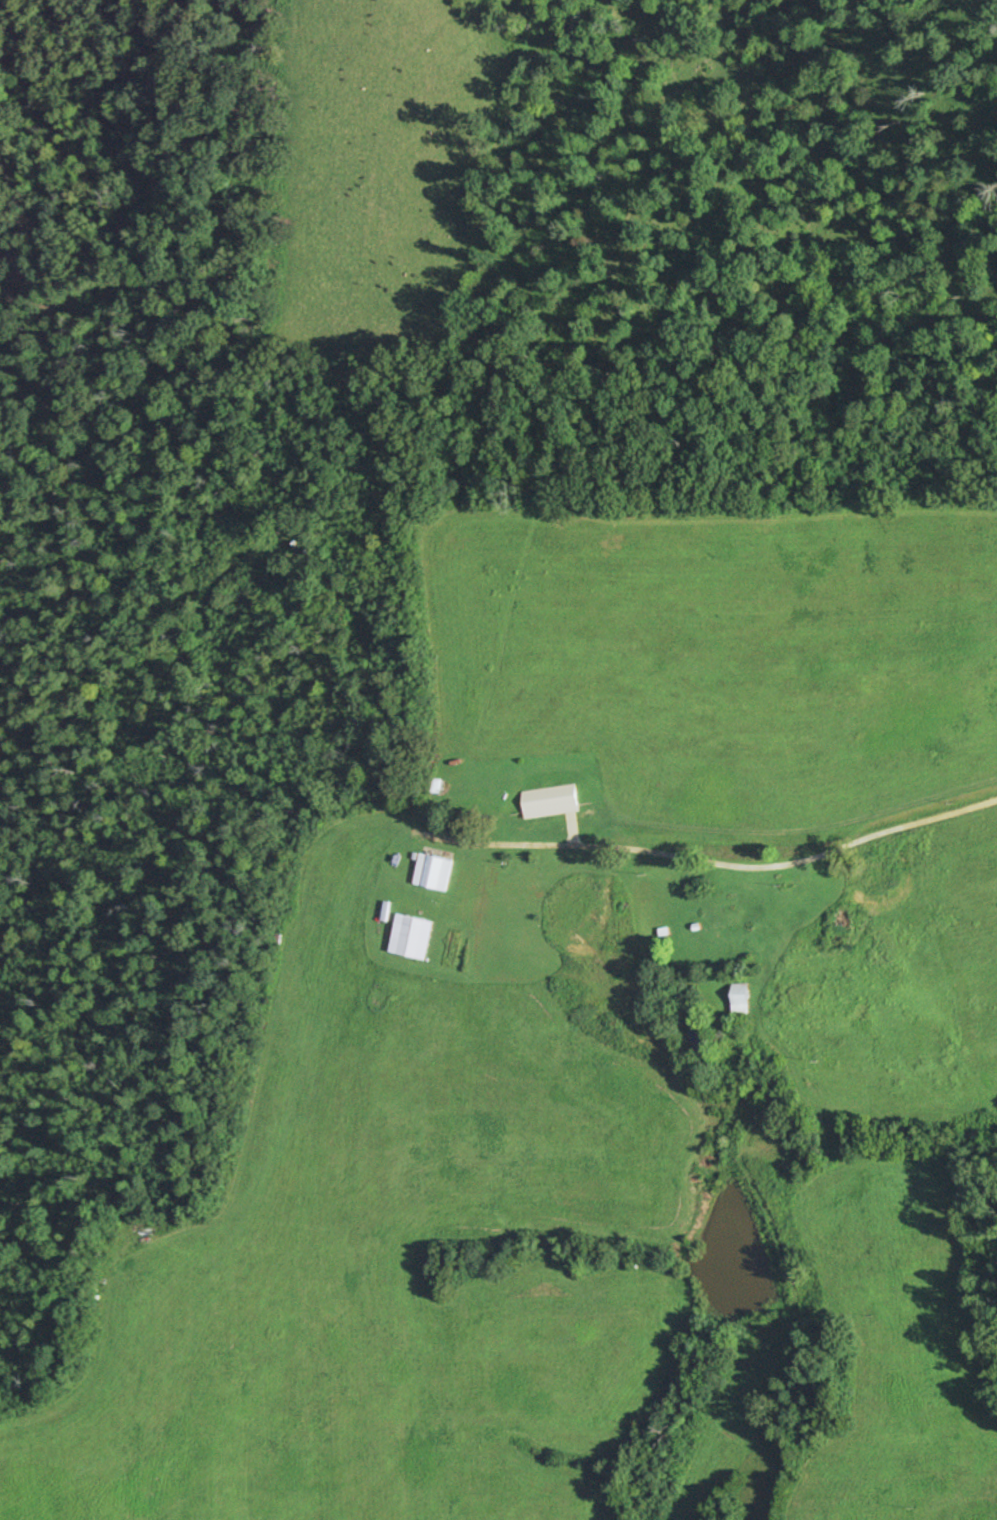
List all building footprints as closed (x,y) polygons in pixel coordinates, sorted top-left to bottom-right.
[(581,813),(578,785),(525,791),(528,819),(581,813)] [(459,860),(425,853),(419,885),(452,892),(459,860)] [(429,920),(401,914),(393,953),(421,958),(429,920)] [(754,1016),(754,986),(736,986),(736,1016),(754,1016)]
